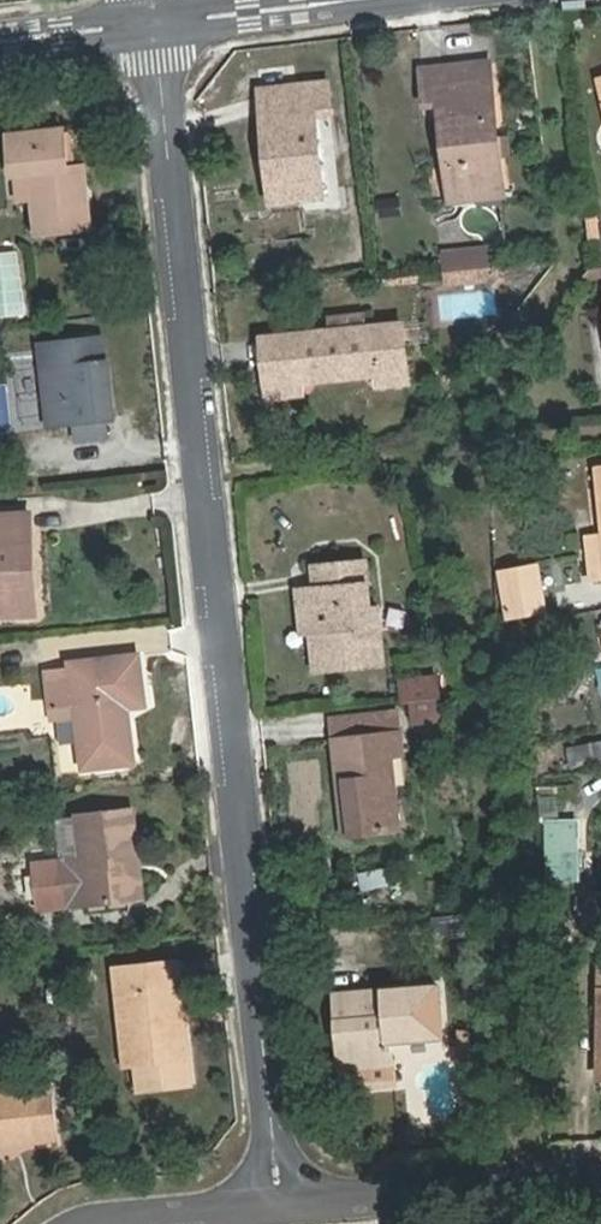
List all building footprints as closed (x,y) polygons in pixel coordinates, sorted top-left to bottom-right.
[(493,63),(469,65),(473,102),(496,99),(493,63)] [(473,102),(469,65),(420,69),(424,107),(440,106),(448,188),(506,183),(496,99),(473,102)] [(295,119),(262,122),(271,205),(325,200),(317,117),(333,116),(330,84),(292,87),(295,119)] [(259,91),(262,122),(295,119),(292,87),(259,91)] [(69,167),(65,129),(9,136),(15,199),(33,198),(37,235),(92,229),(86,166),(69,167)] [(508,198),(506,183),(448,188),(450,204),(508,198)] [(445,273),(493,268),(491,250),(443,254),(445,273)] [(495,280),(493,268),(445,273),(447,287),(495,280)] [(403,325),(259,338),(267,398),(300,394),(300,381),(377,373),(378,386),(410,382),(403,325)] [(114,420),(104,339),(41,346),(51,426),(75,424),(76,441),(107,438),(105,421),(114,420)] [(33,513),(9,514),(11,577),(35,576),(33,513)] [(9,514),(0,515),(0,616),(37,615),(35,576),(11,577),(9,514)] [(326,631),(329,669),(383,665),(380,632),(371,633),(366,560),(314,564),(316,587),(307,588),(310,632),(326,631)] [(545,611),(536,566),(500,571),(508,617),(545,611)] [(313,671),(329,669),(326,631),(310,632),(313,671)] [(73,703),(80,772),(134,764),(128,708),(146,706),(141,653),(70,662),(70,669),(45,670),(49,706),(73,703)] [(440,673),(402,675),(405,724),(442,722),(440,673)] [(331,718),(333,738),(402,731),(400,712),(331,718)] [(402,731),(333,738),(341,836),(400,831),(392,756),(405,754),(402,731)] [(600,761),(600,741),(567,747),(570,767),(600,761)] [(539,794),(539,817),(558,817),(558,794),(539,794)] [(144,899),(134,809),(77,815),(82,859),(35,863),(39,910),(144,899)] [(586,823),(551,822),(550,878),(585,879),(586,823)] [(467,909),(428,914),(430,934),(470,929),(467,909)] [(146,1063),(125,1065),(128,1091),(195,1084),(181,958),(136,963),(146,1063)] [(115,964),(125,1065),(146,1063),(136,963),(115,964)] [(396,1087),(392,1041),(443,1036),(439,984),(333,993),(341,1092),(396,1087)] [(460,1031),(459,1044),(470,1044),(471,1031),(460,1031)] [(459,1044),(458,1069),(469,1070),(470,1044),(459,1044)] [(52,1086),(0,1091),(0,1144),(58,1139),(52,1086)]
